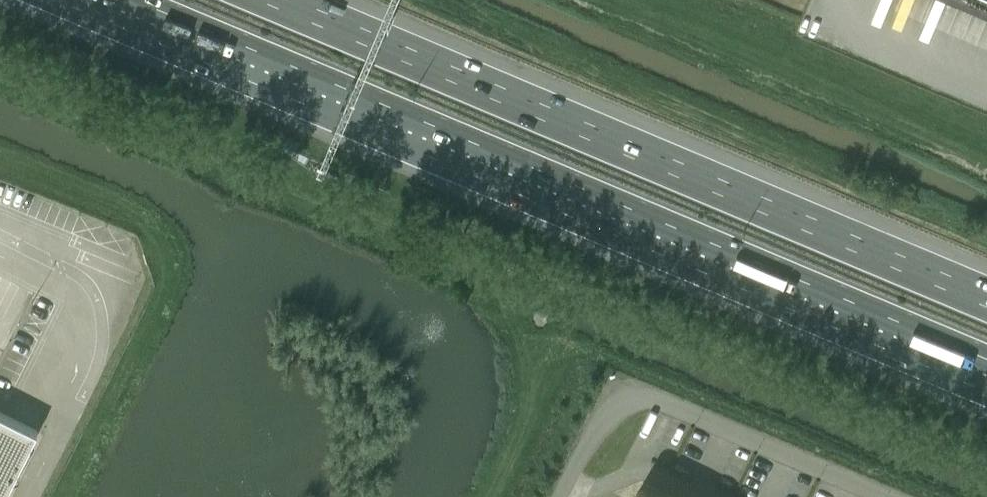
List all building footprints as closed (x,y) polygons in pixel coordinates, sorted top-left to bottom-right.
[(38,431),(0,412),(0,496),(4,496),(38,431)] [(650,489),(648,488),(646,488),(644,488),(643,489),(641,489),(640,490),(638,492),(637,493),(635,496),(666,496),(650,489)]
